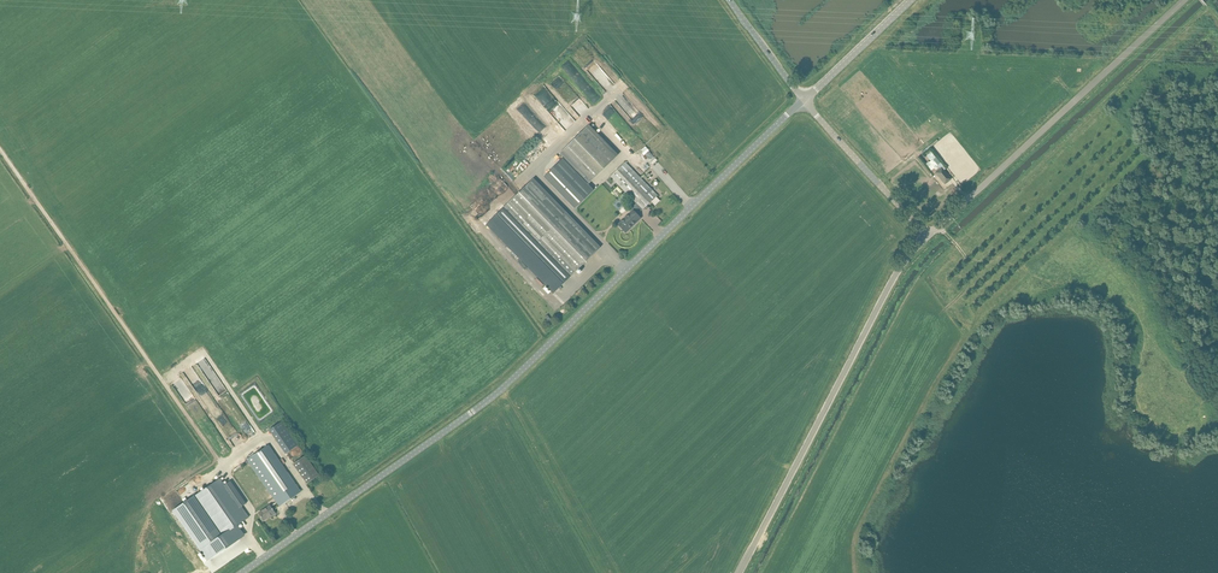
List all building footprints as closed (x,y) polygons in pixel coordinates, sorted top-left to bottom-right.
[(930,170),(936,166),(931,160),(935,158),(930,152),(926,156),(930,160),(925,164),(930,170)] [(575,209),(594,190),(563,158),(544,177),(575,209)] [(625,162),(610,176),(642,209),(657,195),(625,162)] [(945,182),(949,179),(941,170),(937,173),(945,182)] [(571,276),(601,247),(533,178),(504,207),(571,276)] [(504,207),(487,224),(554,293),(571,276),(504,207)] [(633,210),(618,225),(625,233),(641,218),(633,210)] [(280,421),(268,430),(285,453),(297,445),(280,421)] [(246,463),(248,461),(276,502),(270,506),(273,510),(301,492),(268,445),(245,461),(246,463)] [(319,475),(304,455),(293,463),(307,483),(319,475)] [(184,503),(174,510),(208,560),(244,536),(237,526),(241,522),(244,526),(246,525),(243,521),(249,517),(241,507),(246,503),(231,481),(226,484),(225,485),(220,479),(195,496),(194,497),(188,501),(184,503)] [(275,513),(273,510),(270,506),(270,505),(258,513),(264,521),(270,516),(270,517),(275,513)]
